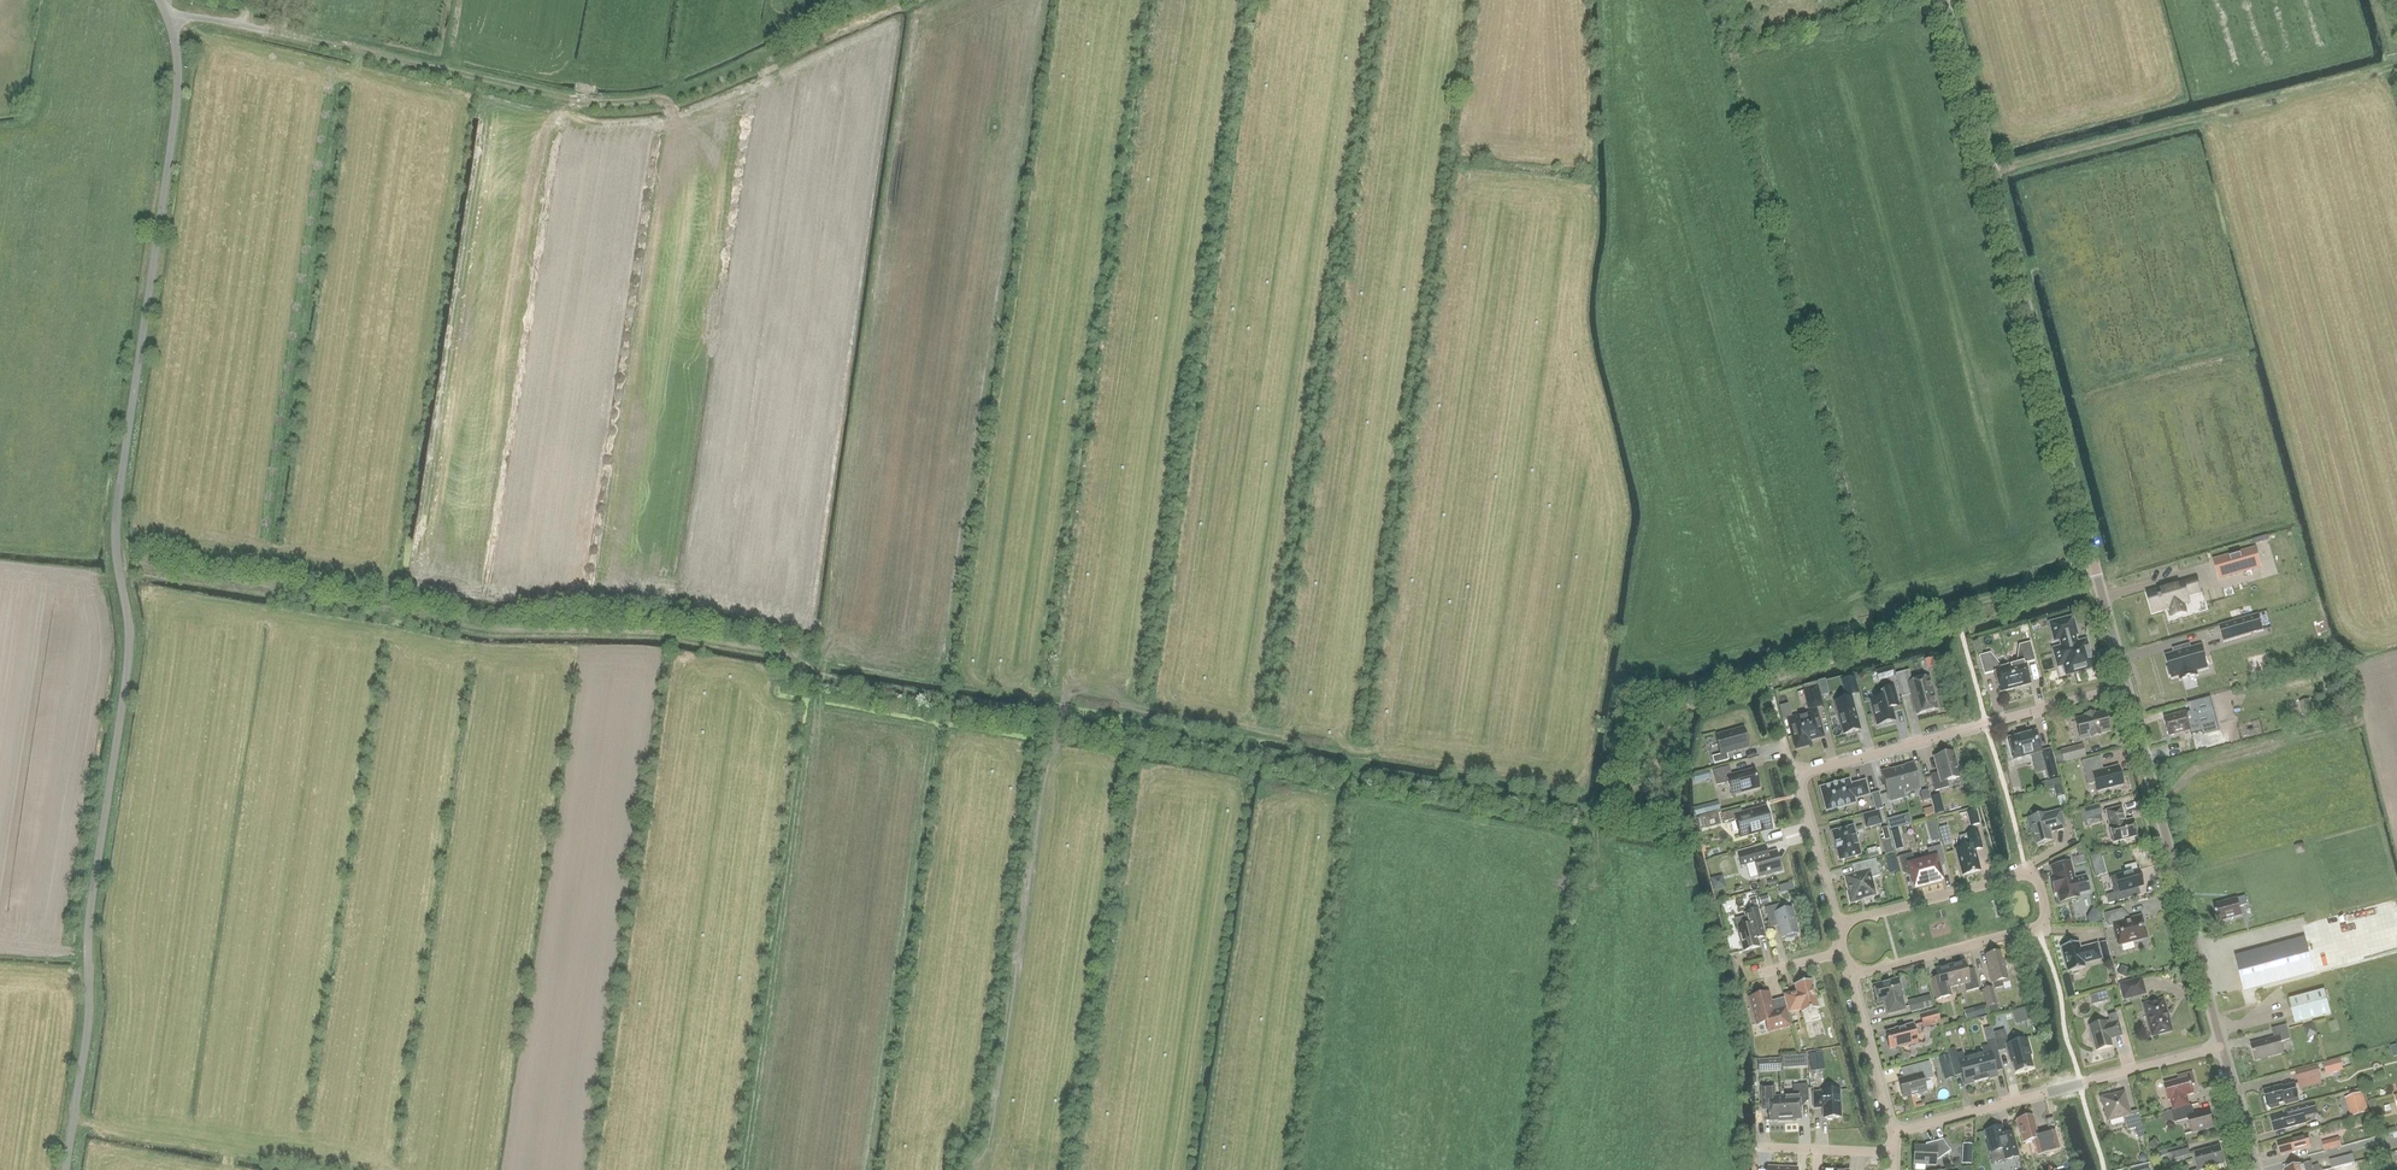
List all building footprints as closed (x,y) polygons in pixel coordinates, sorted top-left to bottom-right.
[(2248,551),(2225,558),(2228,569),(2226,570),(2228,576),(2253,569),(2248,551)] [(2188,602),(2186,595),(2199,591),(2195,579),(2149,593),(2154,612),(2188,602)] [(2258,615),(2220,626),(2224,641),(2262,630),(2258,615)] [(2064,665),(2067,675),(2093,668),(2086,642),(2077,644),(2075,635),(2077,635),(2073,618),(2054,623),(2058,640),(2061,639),(2065,654),(2056,656),(2059,667),(2064,665)] [(2017,663),(2010,665),(2016,689),(2031,685),(2025,664),(2036,661),(2031,643),(2020,646),(2017,663)] [(2197,675),(2196,671),(2207,668),(2201,646),(2190,649),(2189,646),(2182,648),(2183,651),(2166,656),(2170,668),(2167,668),(2170,676),(2172,675),(2173,678),(2180,676),(2181,679),(2197,675)] [(2016,689),(2010,665),(2002,667),(1991,653),(1980,656),(1985,675),(1995,672),(2001,693),(2016,689)] [(1877,671),(1880,681),(1895,677),(1892,667),(1877,671)] [(1917,715),(1938,709),(1937,709),(1929,679),(1930,678),(1913,682),(1910,671),(1896,674),(1902,698),(1912,695),(1917,714),(1917,715)] [(1855,678),(1843,681),(1847,697),(1859,693),(1855,678)] [(1824,706),(1818,685),(1803,689),(1809,710),(1824,706)] [(1894,687),(1887,689),(1879,691),(1881,698),(1871,701),(1877,726),(1896,721),(1891,703),(1898,701),(1894,687)] [(2188,704),(2190,712),(2165,718),(2169,736),(2190,731),(2191,735),(2202,732),(2203,736),(2221,732),(2212,698),(2188,704)] [(1835,702),(1844,734),(1861,730),(1853,700),(1847,702),(1846,699),(1835,702)] [(2303,712),(2305,721),(2315,718),(2313,709),(2303,712)] [(1816,714),(1791,721),(1798,747),(1809,744),(1808,739),(1822,735),(1816,714)] [(2109,731),(2105,714),(2077,721),(2081,738),(2109,731)] [(1749,747),(1744,728),(1716,736),(1721,754),(1713,757),(1715,764),(1729,760),(1727,753),(1749,747)] [(2042,752),(2037,732),(2009,739),(2014,760),(2032,755),(2034,765),(2044,762),(2047,771),(2056,769),(2051,750),(2042,752)] [(2086,757),(2083,745),(2061,750),(2064,763),(2086,757)] [(1954,753),(1935,758),(1939,773),(1931,776),(1935,792),(1949,788),(1948,781),(1960,778),(1954,753)] [(2123,786),(2118,767),(2103,771),(2100,757),(2082,762),(2088,785),(2095,783),(2098,792),(2123,786)] [(1921,788),(1914,764),(1898,768),(1904,793),(1921,788)] [(1760,788),(1755,769),(1732,775),(1730,766),(1713,771),(1717,786),(1729,782),(1732,795),(1760,788)] [(1904,793),(1898,768),(1882,772),(1888,797),(1904,793)] [(1710,776),(1708,771),(1698,773),(1693,775),(1694,780),(1698,780),(1710,776)] [(2017,772),(2008,775),(2012,789),(2020,787),(2017,772)] [(2060,778),(2041,783),(2043,790),(2062,785),(2060,778)] [(1850,782),(1850,780),(1820,788),(1826,812),(1856,804),(1856,802),(1856,803),(1855,799),(1869,795),(1866,781),(1851,785),(1850,782)] [(2063,794),(2061,786),(2053,788),(2055,796),(2063,794)] [(1931,799),(1928,790),(1921,792),(1924,801),(1931,799)] [(1871,794),(1876,811),(1884,809),(1879,792),(1871,794)] [(1936,814),(1944,812),(1940,795),(1932,797),(1936,814)] [(1892,810),(1889,800),(1882,802),(1885,812),(1892,810)] [(1718,802),(1709,805),(1711,812),(1720,810),(1718,802)] [(2102,814),(2099,805),(2084,809),(2087,818),(2102,814)] [(1926,819),(1936,816),(1933,807),(1923,810),(1926,819)] [(2137,837),(2132,820),(2125,822),(2122,807),(2105,811),(2109,826),(2108,826),(2113,843),(2137,837)] [(1771,828),(1765,808),(1743,814),(1742,808),(1722,814),(1725,822),(1737,819),(1742,836),(1771,828)] [(1981,824),(1976,809),(1966,812),(1971,827),(1981,824)] [(1880,811),(1862,815),(1866,828),(1885,824),(1880,811)] [(2045,814),(2027,819),(2030,830),(2032,830),(2036,844),(2037,844),(2040,846),(2043,845),(2045,842),(2052,840),(2050,833),(2065,829),(2060,811),(2045,815),(2045,814)] [(1717,812),(1703,816),(1706,828),(1721,824),(1717,812)] [(1901,826),(1898,817),(1887,820),(1890,829),(1901,826)] [(1935,820),(1926,823),(1928,831),(1937,829),(1935,820)] [(1861,855),(1853,827),(1832,832),(1840,861),(1861,855)] [(1944,845),(1952,843),(1948,827),(1940,829),(1944,845)] [(1886,842),(1891,840),(1887,828),(1882,829),(1886,842)] [(1892,832),(1897,851),(1904,849),(1899,830),(1892,832)] [(1963,848),(1955,850),(1962,876),(1981,871),(1976,850),(1983,848),(1978,832),(1959,837),(1963,848)] [(1938,864),(1945,863),(1941,846),(1928,850),(1930,859),(1923,861),(1929,884),(1943,881),(1938,864)] [(1869,849),(1870,856),(1878,855),(1877,847),(1869,849)] [(1782,871),(1777,852),(1759,857),(1757,849),(1738,854),(1741,866),(1755,862),(1758,877),(1782,871)] [(1929,884),(1923,861),(1915,863),(1912,854),(1899,857),(1904,874),(1911,872),(1915,888),(1929,884)] [(2101,854),(2091,856),(2092,863),(2103,860),(2101,854)] [(2086,863),(2084,855),(2073,858),(2075,866),(2086,863)] [(1895,856),(1886,858),(1890,875),(1899,872),(1895,856)] [(1871,878),(1880,876),(1876,859),(1860,864),(1863,873),(1846,878),(1850,893),(1849,893),(1851,903),(1861,900),(1860,899),(1875,895),(1871,878)] [(2057,893),(2060,903),(2080,897),(2078,892),(2088,889),(2086,877),(2075,880),(2071,862),(2050,868),(2053,877),(2051,878),(2055,894),(2057,893)] [(2125,891),(2142,886),(2138,871),(2115,877),(2120,892),(2106,896),(2109,904),(2127,899),(2125,891)] [(1724,875),(1711,878),(1714,890),(1726,888),(1724,875)] [(1759,898),(1761,905),(1769,903),(1767,896),(1759,898)] [(2239,907),(2247,905),(2245,897),(2213,905),(2218,922),(2241,915),(2239,907)] [(1799,934),(1792,909),(1782,911),(1780,904),(1765,908),(1769,922),(1777,920),(1782,938),(1785,937),(1786,939),(1791,939),(1796,937),(1795,935),(1799,934)] [(2090,910),(2091,922),(2102,921),(2100,909),(2090,910)] [(1756,932),(1764,930),(1759,910),(1745,914),(1748,926),(1738,929),(1744,952),(1760,947),(1756,932)] [(2146,938),(2141,918),(2124,922),(2121,911),(2105,915),(2108,927),(2114,925),(2119,945),(2146,938)] [(2245,992),(2314,973),(2305,938),(2235,957),(2245,992)] [(2101,959),(2097,944),(2080,948),(2079,942),(2061,947),(2068,973),(2085,968),(2084,964),(2101,959)] [(2099,943),(2105,963),(2111,961),(2106,942),(2099,943)] [(2003,961),(2000,952),(1986,956),(1989,965),(1987,966),(1992,983),(1994,983),(1995,989),(2004,987),(2002,981),(2009,979),(2004,961),(2003,961)] [(1979,989),(1974,969),(1967,971),(1965,962),(1950,965),(1956,986),(1965,984),(1967,992),(1979,989)] [(1956,986),(1950,965),(1936,969),(1938,978),(1931,980),(1937,1000),(1949,997),(1947,989),(1956,986)] [(1920,975),(1923,974),(1924,971),(1923,968),(1921,967),(1917,967),(1916,970),(1917,974),(1920,975)] [(2120,969),(2117,974),(2126,978),(2128,973),(2120,969)] [(2147,994),(2142,977),(2119,983),(2124,1001),(2147,994)] [(1903,997),(1898,979),(1873,986),(1878,1003),(1885,1001),(1889,1014),(1905,1010),(1902,997),(1903,997)] [(1819,1008),(1811,980),(1795,985),(1797,992),(1785,995),(1789,1012),(1801,1009),(1802,1013),(1819,1008)] [(2072,986),(2064,988),(2067,998),(2074,996),(2072,986)] [(1998,1005),(1993,987),(1982,990),(1987,1007),(1988,1007),(1997,1005),(1998,1005)] [(2295,1023),(2331,1014),(2325,990),(2289,999),(2295,1023)] [(2107,991),(2101,993),(2104,1002),(2110,1001),(2107,991)] [(1790,1025),(1783,1000),(1771,1003),(1768,994),(1764,995),(1764,993),(1754,996),(1755,997),(1751,998),(1755,1013),(1753,1013),(1756,1022),(1757,1022),(1758,1024),(1766,1022),(1769,1031),(1790,1025)] [(1909,1001),(1912,1013),(1933,1007),(1930,996),(1909,1001)] [(2163,1000),(2144,1005),(2152,1036),(2171,1031),(2163,1000)] [(1990,1015),(1999,1012),(1997,1005),(1988,1007),(1990,1015)] [(2028,1021),(2036,1019),(2033,1007),(2024,1010),(2028,1021)] [(1941,1023),(1937,1010),(1920,1015),(1923,1028),(1941,1023)] [(1965,1013),(1967,1019),(1976,1017),(1974,1011),(1965,1013)] [(2118,1022),(2116,1014),(2108,1016),(2110,1021),(2089,1026),(2096,1051),(2112,1047),(2110,1039),(2122,1036),(2118,1022)] [(1949,1026),(1947,1018),(1940,1020),(1942,1028),(1949,1026)] [(2304,1026),(2307,1036),(2319,1033),(2315,1023),(2304,1026)] [(1918,1043),(1913,1024),(1895,1029),(1895,1030),(1886,1033),(1890,1049),(1900,1047),(1900,1048),(1918,1043)] [(2281,1042),(2290,1039),(2286,1025),(2272,1029),(2275,1038),(2251,1044),(2256,1061),(2284,1053),(2281,1042)] [(2031,1055),(2027,1040),(2027,1039),(2008,1044),(2005,1030),(1993,1033),(1998,1052),(2007,1049),(2010,1058),(2012,1057),(2016,1072),(2033,1068),(2030,1056),(2031,1055)] [(2000,1061),(1994,1038),(1987,1040),(1988,1046),(1982,1047),(1984,1054),(1975,1057),(1981,1081),(1997,1077),(1993,1063),(2000,1061)] [(1981,1081),(1975,1057),(1965,1060),(1963,1053),(1957,1054),(1955,1048),(1948,1050),(1949,1055),(1952,1066),(1954,1074),(1961,1072),(1965,1085),(1981,1081)] [(1822,1052),(1810,1054),(1812,1070),(1824,1069),(1822,1052)] [(1807,1055),(1799,1055),(1799,1067),(1807,1066),(1807,1055)] [(1952,1066),(1949,1055),(1939,1057),(1942,1069),(1952,1066)] [(1782,1071),(1781,1058),(1759,1060),(1759,1072),(1782,1071)] [(2338,1060),(2323,1064),(2325,1074),(2340,1070),(2338,1060)] [(1924,1081),(1934,1078),(1930,1062),(1911,1067),(1914,1076),(1899,1080),(1903,1098),(1917,1094),(1922,1097),(1925,1092),(1927,1092),(1924,1081)] [(2298,1082),(2320,1076),(2319,1073),(2318,1067),(2317,1065),(2295,1071),(2298,1082)] [(2165,1084),(2169,1100),(2171,1100),(2174,1110),(2190,1106),(2187,1096),(2194,1094),(2192,1086),(2193,1086),(2192,1085),(2195,1084),(2192,1073),(2178,1077),(2179,1080),(2165,1084)] [(1809,1101),(1808,1085),(1807,1085),(1806,1079),(1795,1080),(1794,1085),(1793,1085),(1794,1096),(1784,1097),(1786,1122),(1793,1121),(1793,1120),(1801,1120),(1800,1102),(1809,1101)] [(2283,1086),(2265,1091),(2268,1105),(2269,1105),(2271,1106),(2272,1109),(2281,1106),(2280,1103),(2286,1102),(2287,1105),(2300,1102),(2295,1084),(2283,1087),(2283,1086)] [(1786,1122),(1784,1097),(1775,1097),(1774,1086),(1762,1087),(1763,1110),(1769,1110),(1770,1121),(1778,1121),(1778,1122),(1786,1122)] [(1842,1117),(1840,1090),(1822,1091),(1822,1092),(1813,1092),(1814,1108),(1823,1108),(1824,1118),(1826,1118),(1828,1120),(1832,1119),(1834,1118),(1842,1117)] [(2109,1096),(2101,1098),(2103,1107),(2104,1106),(2108,1121),(2123,1117),(2127,1131),(2142,1127),(2138,1111),(2129,1113),(2124,1093),(2110,1097),(2109,1096)] [(2367,1112),(2362,1094),(2346,1099),(2351,1117),(2367,1112)] [(2306,1124),(2305,1117),(2318,1113),(2315,1104),(2288,1111),(2289,1114),(2272,1118),(2275,1130),(2284,1127),(2285,1129),(2306,1124)] [(2214,1127),(2210,1111),(2194,1115),(2192,1105),(2190,1106),(2174,1110),(2172,1111),(2175,1122),(2189,1119),(2193,1133),(2214,1127)] [(2033,1116),(2017,1120),(2023,1143),(2034,1140),(2038,1155),(2050,1152),(2045,1134),(2038,1136),(2033,1116)] [(2053,1118),(2046,1120),(2048,1127),(2055,1125),(2053,1118)] [(1999,1156),(2005,1160),(2019,1156),(2014,1137),(2013,1137),(2014,1139),(2006,1141),(2002,1127),(1985,1131),(1989,1144),(1987,1144),(1990,1154),(1998,1152),(1999,1156)] [(2142,1127),(2136,1128),(2139,1138),(2144,1136),(2142,1127)] [(2292,1154),(2311,1148),(2309,1138),(2300,1140),(2299,1137),(2288,1140),(2288,1141),(2279,1143),(2282,1154),(2291,1152),(2292,1154)] [(2341,1146),(2339,1137),(2322,1142),(2325,1151),(2341,1146)] [(2154,1151),(2160,1144),(2155,1139),(2148,1145),(2154,1151)] [(1915,1147),(1914,1164),(1936,1165),(1936,1161),(1951,1151),(1943,1140),(1931,1143),(1931,1148),(1915,1147)] [(2191,1155),(2188,1146),(2168,1151),(2169,1155),(2172,1164),(2183,1161),(2182,1158),(2191,1155)] [(2219,1147),(2196,1153),(2200,1169),(2202,1169),(2224,1164),(2219,1147)] [(1962,1163),(1973,1164),(1973,1154),(1963,1154),(1962,1163)] [(2140,1158),(2141,1161),(2144,1163),(2147,1162),(2148,1159),(2147,1156),(2145,1154),(2141,1155),(2140,1158)]
